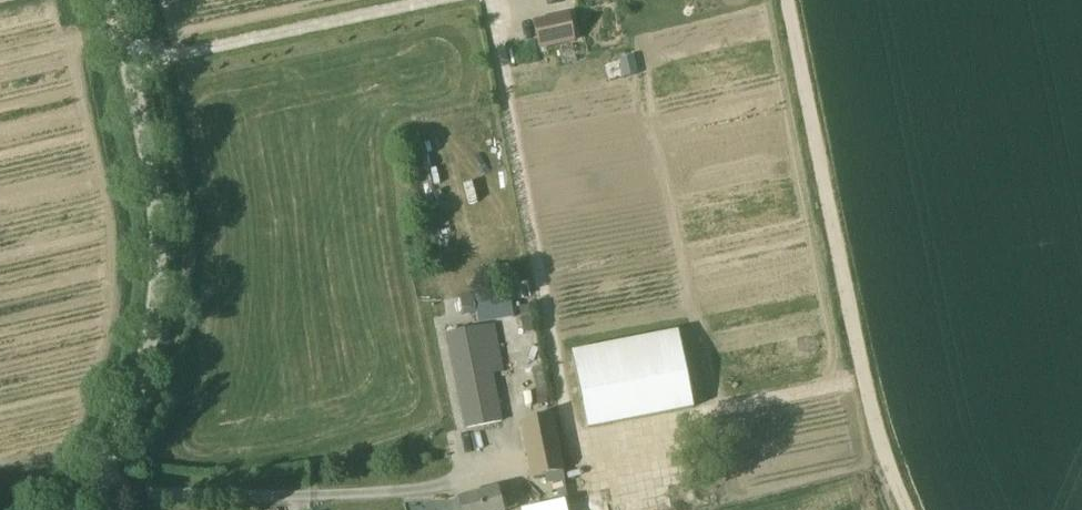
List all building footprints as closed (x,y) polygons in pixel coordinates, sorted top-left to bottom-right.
[(540,50),(574,43),(568,15),(534,22),(540,50)] [(512,308),(509,290),(460,298),(463,316),(512,308)] [(445,334),(465,429),(503,422),(494,377),(507,374),(497,326),(484,328),(483,326),(445,334)] [(678,330),(572,351),(589,429),(694,408),(678,330)] [(548,403),(547,394),(537,395),(539,405),(548,403)] [(554,416),(519,422),(530,479),(564,472),(554,416)] [(569,500),(564,480),(566,480),(564,472),(545,476),(547,484),(552,483),(554,493),(558,492),(560,502),(566,500),(569,500)] [(517,506),(512,489),(498,493),(497,489),(460,499),(463,509),(503,509),(517,506)]
